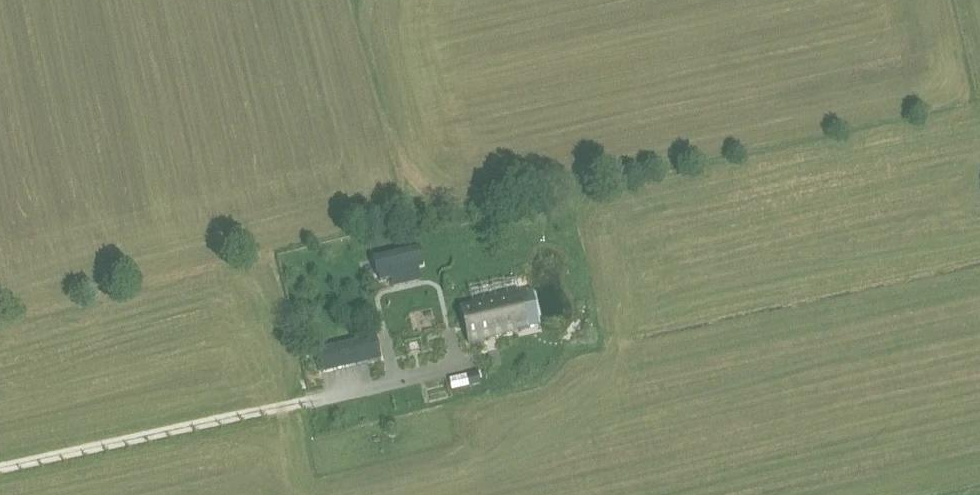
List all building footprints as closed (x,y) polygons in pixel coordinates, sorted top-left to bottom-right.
[(373,258),(377,275),(423,264),(419,247),(373,258)] [(446,285),(448,297),(493,292),(492,279),(446,285)] [(525,317),(520,292),(459,306),(468,344),(517,333),(514,320),(525,317)] [(375,328),(408,322),(406,312),(373,318),(375,328)] [(427,323),(388,333),(392,350),(432,340),(427,323)] [(359,339),(365,363),(381,359),(375,335),(359,339)] [(467,374),(470,386),(481,383),(478,371),(467,374)]
